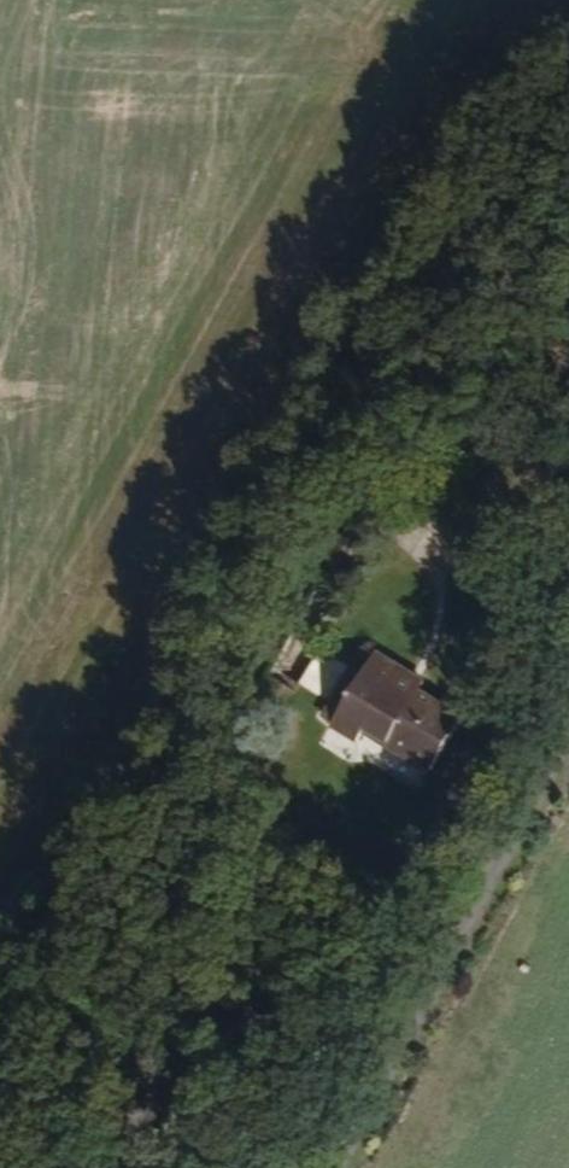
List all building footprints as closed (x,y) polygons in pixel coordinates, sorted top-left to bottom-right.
[(455,771),(487,714),(441,687),(448,676),(398,648),(351,724),(379,741),(386,728),(455,771)] [(302,684),(318,692),(330,668),(314,660),(302,684)]
